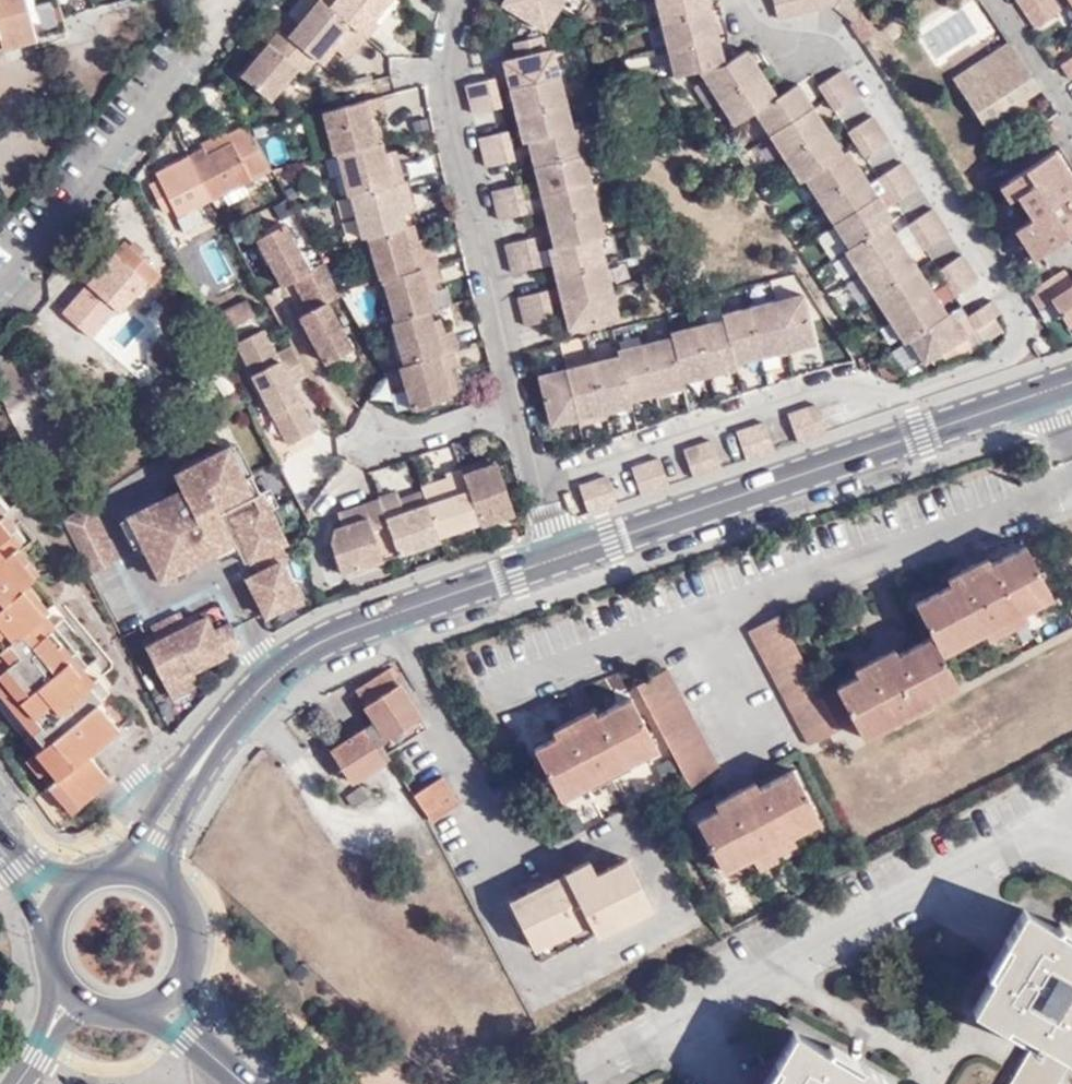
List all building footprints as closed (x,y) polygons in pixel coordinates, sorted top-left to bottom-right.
[(69,31),(60,0),(0,0),(0,51),(69,31)] [(314,55),(334,33),(342,40),(350,48),(363,33),(327,0),(311,0),(287,31),(314,55)] [(363,33),(390,0),(327,0),(363,33)] [(552,0),(504,0),(502,4),(546,31),(561,5),(552,0)] [(707,0),(652,0),(657,20),(709,7),(707,0)] [(776,18),(793,13),(790,0),(772,0),(776,18)] [(806,0),(790,0),(793,13),(808,9),(806,0)] [(819,6),(817,0),(806,0),(808,9),(819,6)] [(1054,0),(1016,0),(1035,26),(1061,10),(1054,0)] [(715,36),(709,7),(657,20),(664,48),(715,36)] [(287,31),(280,25),(241,73),(268,99),(296,66),(302,71),(314,55),(287,31)] [(885,35),(890,42),(901,30),(899,26),(885,35)] [(901,30),(890,42),(893,46),(906,37),(901,30)] [(334,33),(314,55),(322,62),(342,40),(334,33)] [(517,50),(518,56),(548,49),(545,34),(531,37),(528,48),(517,50)] [(721,62),(715,36),(664,48),(670,75),(696,69),(721,62)] [(1040,89),(1007,41),(952,78),(986,127),(1040,89)] [(548,49),(518,56),(473,67),(468,68),(475,96),(562,75),(555,47),(548,49)] [(749,48),(733,58),(749,82),(765,72),(749,48)] [(1059,64),(1069,79),(1071,77),(1071,56),(1059,64)] [(733,58),(721,62),(696,69),(716,103),(749,82),(733,58)] [(851,78),(844,68),(817,84),(824,96),(851,78)] [(749,82),(716,103),(731,127),(755,112),(781,96),(765,72),(749,82)] [(562,75),(475,96),(482,125),(569,101),(562,75)] [(851,78),(824,96),(832,109),(860,93),(851,78)] [(781,96),(755,112),(770,133),(819,100),(805,80),(789,89),(781,96)] [(385,109),(380,92),(319,108),(333,149),(380,136),(374,113),(385,109)] [(819,100),(770,133),(785,155),(834,125),(819,100)] [(569,101),(482,125),(489,154),(575,128),(569,101)] [(847,130),(855,143),(882,125),(873,112),(847,130)] [(834,125),(785,155),(802,179),(849,147),(834,125)] [(882,125),(855,143),(863,154),(890,137),(882,125)] [(489,154),(495,178),(588,153),(582,126),(575,128),(489,154)] [(247,129),(190,158),(213,201),(269,172),(247,129)] [(384,148),(380,136),(333,149),(348,192),(404,177),(395,146),(384,148)] [(849,147),(802,179),(817,201),(864,170),(849,147)] [(1008,199),(1023,222),(1008,233),(1019,251),(1026,245),(1034,258),(1071,235),(1071,237),(1071,165),(1060,147),(1008,179),(1016,194),(1008,199)] [(530,198),(593,182),(588,153),(495,178),(498,192),(527,185),(530,198)] [(213,201),(190,158),(158,173),(162,182),(154,186),(168,214),(178,210),(187,232),(207,224),(199,207),(213,201)] [(877,176),(885,188),(912,171),(904,159),(877,176)] [(864,170),(817,201),(832,222),(879,192),(864,170)] [(894,201),(920,183),(912,171),(885,188),(894,201)] [(404,177),(348,192),(362,232),(367,231),(407,220),(405,212),(414,211),(404,177)] [(1008,179),(998,185),(1008,199),(1016,194),(1008,179)] [(506,223),(508,232),(599,207),(593,182),(530,198),(534,214),(506,223)] [(501,205),(530,198),(527,185),(498,192),(501,205)] [(879,192),(832,222),(848,245),(893,215),(879,192)] [(501,205),(506,223),(534,214),(530,198),(501,205)] [(508,232),(514,257),(551,248),(605,234),(599,207),(508,232)] [(909,222),(917,236),(944,219),(936,208),(909,222)] [(848,245),(844,248),(859,272),(910,240),(893,215),(848,245)] [(924,248),(953,232),(944,219),(917,236),(924,248)] [(407,220),(367,231),(377,274),(437,259),(433,244),(427,245),(425,233),(417,235),(415,225),(409,227),(407,220)] [(834,229),(817,237),(827,261),(844,254),(834,229)] [(332,287),(323,269),(309,275),(284,230),(258,246),(284,292),(293,287),(301,300),(332,287)] [(551,248),(558,275),(610,261),(605,234),(551,248)] [(95,280),(126,308),(151,281),(158,285),(168,273),(129,238),(95,280)] [(910,240),(859,272),(874,295),(924,262),(910,240)] [(1026,245),(1019,251),(1027,263),(1034,258),(1026,245)] [(514,257),(520,286),(558,275),(551,248),(514,257)] [(938,269),(946,282),(974,264),(966,253),(938,269)] [(832,263),(839,280),(854,274),(847,256),(832,263)] [(437,259),(377,274),(381,293),(389,290),(394,316),(434,306),(429,280),(441,274),(437,259)] [(558,275),(564,301),(616,287),(610,261),(558,275)] [(924,262),(874,295),(889,317),(939,286),(924,262)] [(955,295),(982,277),(974,264),(946,282),(955,295)] [(1055,275),(1064,290),(1071,285),(1071,282),(1064,269),(1055,275)] [(520,286),(527,312),(564,301),(558,275),(520,286)] [(1043,306),(1051,300),(1067,325),(1071,322),(1071,285),(1064,290),(1055,275),(1033,290),(1043,306)] [(84,292),(68,312),(98,339),(126,308),(95,280),(84,292)] [(75,284),(59,305),(68,312),(84,292),(75,284)] [(939,286),(889,317),(903,340),(907,337),(954,308),(939,286)] [(332,287),(301,300),(311,317),(302,322),(328,369),(354,354),(328,309),(341,303),(332,287)] [(616,287),(564,301),(571,327),(622,313),(616,287)] [(1026,295),(1036,306),(1043,306),(1033,290),(1026,295)] [(776,298),(789,348),(820,341),(805,291),(776,298)] [(763,354),(789,348),(776,298),(752,304),(763,354)] [(977,329),(1005,312),(996,298),(968,314),(977,329)] [(564,301),(527,312),(533,338),(571,327),(564,301)] [(231,331),(256,315),(250,304),(224,317),(231,331)] [(739,360),(763,354),(752,304),(727,310),(729,317),(739,360)] [(434,306),(394,316),(403,358),(453,346),(461,342),(455,325),(447,326),(444,315),(436,317),(434,306)] [(109,348),(136,317),(126,308),(98,339),(109,348)] [(954,308),(907,337),(924,361),(970,333),(954,308)] [(258,319),(256,315),(231,331),(232,333),(258,319)] [(714,374),(740,368),(739,360),(729,317),(703,323),(714,374)] [(686,381),(714,374),(703,323),(674,329),(675,336),(686,381)] [(309,380),(293,352),(279,359),(266,334),(239,348),(291,449),(317,436),(294,388),(309,380)] [(661,393),(688,386),(686,381),(675,336),(649,342),(661,393)] [(635,399),(661,393),(649,342),(622,348),(624,356),(635,399)] [(453,346),(403,358),(414,404),(460,392),(458,383),(462,380),(453,346)] [(611,411),(636,405),(635,399),(624,356),(598,363),(611,411)] [(571,370),(582,418),(611,411),(598,363),(571,370)] [(571,370),(571,366),(545,375),(556,425),(582,418),(571,370)] [(807,407),(817,436),(830,432),(819,403),(807,407)] [(791,412),(801,441),(803,440),(817,436),(807,407),(791,412)] [(757,424),(767,453),(778,449),(769,420),(757,424)] [(743,429),(753,458),(767,453),(757,424),(743,429)] [(702,443),(713,472),(728,467),(718,438),(702,443)] [(271,479),(242,439),(107,523),(131,567),(168,545),(204,606),(232,589),(220,574),(292,528),(263,485),(271,479)] [(688,448),(698,477),(700,476),(713,472),(702,443),(688,448)] [(490,467),(506,461),(501,449),(486,454),(490,467)] [(466,461),(486,524),(521,511),(506,461),(490,467),(486,454),(466,461)] [(649,461),(660,490),(677,484),(665,455),(649,461)] [(427,481),(428,486),(444,539),(486,524),(466,461),(451,466),(453,471),(427,481)] [(635,466),(646,494),(660,490),(649,461),(635,466)] [(599,479),(609,508),(625,502),(615,473),(599,479)] [(584,483),(595,513),(609,508),(599,479),(584,483)] [(572,487),(584,516),(595,513),(584,483),(572,487)] [(399,487),(384,492),(403,555),(444,539),(428,486),(402,494),(399,487)] [(403,555),(384,492),(345,506),(350,522),(334,529),(347,575),(403,555)] [(66,518),(89,578),(117,567),(93,507),(66,518)] [(5,512),(0,516),(0,539),(17,526),(5,512)] [(2,696),(34,739),(23,748),(42,780),(54,778),(58,783),(48,791),(64,818),(114,782),(104,770),(127,750),(101,720),(114,706),(100,689),(85,700),(72,686),(86,672),(43,618),(51,610),(28,582),(38,572),(19,550),(28,540),(17,526),(0,539),(0,693),(2,696)] [(981,574),(977,566),(964,573),(969,580),(955,588),(920,605),(937,639),(946,657),(990,634),(1027,614),(1056,598),(1029,548),(997,565),(981,574)] [(993,558),(977,566),(981,574),(997,565),(993,558)] [(262,625),(302,608),(284,564),(243,581),(262,625)] [(969,580),(964,573),(951,579),(955,588),(969,580)] [(178,612),(149,626),(158,645),(145,651),(165,695),(242,660),(223,618),(188,634),(178,612)] [(1031,621),(1027,614),(990,634),(994,640),(1031,621)] [(785,617),(755,635),(811,746),(843,730),(785,617)] [(946,657),(937,639),(904,656),(889,664),(885,656),(876,661),(879,669),(858,679),(839,689),(867,742),(965,690),(946,657)] [(889,664),(904,656),(901,649),(885,656),(889,664)] [(855,672),(858,679),(879,669),(876,661),(855,672)] [(673,669),(639,687),(692,789),(724,773),(673,669)] [(85,700),(100,689),(86,672),(72,686),(85,700)] [(360,696),(379,721),(393,741),(426,721),(423,715),(420,717),(401,688),(403,688),(390,672),(360,696)] [(586,726),(582,718),(569,725),(574,732),(560,739),(540,750),(568,801),(663,751),(635,700),(603,717),(586,726)] [(599,709),(582,718),(586,726),(603,717),(599,709)] [(379,721),(363,733),(378,754),(393,741),(379,721)] [(378,754),(387,765),(396,760),(433,733),(426,721),(393,741),(378,754)] [(574,732),(569,725),(555,732),(560,739),(574,732)] [(363,733),(336,753),(358,782),(352,789),(364,807),(379,796),(368,778),(387,765),(378,754),(363,733)] [(749,797),(744,789),(732,796),(735,803),(721,811),(700,822),(726,874),(756,857),(785,842),(823,822),(797,771),(764,787),(749,797)] [(425,801),(443,826),(471,805),(452,781),(425,801)] [(761,781),(744,789),(749,797),(764,787),(761,781)] [(735,803),(732,796),(716,803),(721,811),(735,803)] [(789,850),(785,842),(756,857),(762,865),(789,850)] [(579,895),(633,868),(629,861),(600,874),(594,862),(513,902),(517,908),(572,882),(579,895)] [(597,930),(650,901),(633,868),(579,895),(572,882),(517,908),(535,944),(589,917),(593,922),(597,930)] [(655,909),(650,901),(597,930),(600,936),(655,909)] [(1061,924),(1059,929),(1024,907),(988,966),(994,969),(974,1001),(1031,1036),(1003,1083),(1046,1083),(1063,1055),(1068,1059),(1071,1052),(1071,930),(1061,924)] [(537,950),(593,922),(589,917),(535,944),(537,950)] [(832,1046),(831,1050),(797,1029),(764,1083),(892,1083),(893,1081),(832,1046)]
